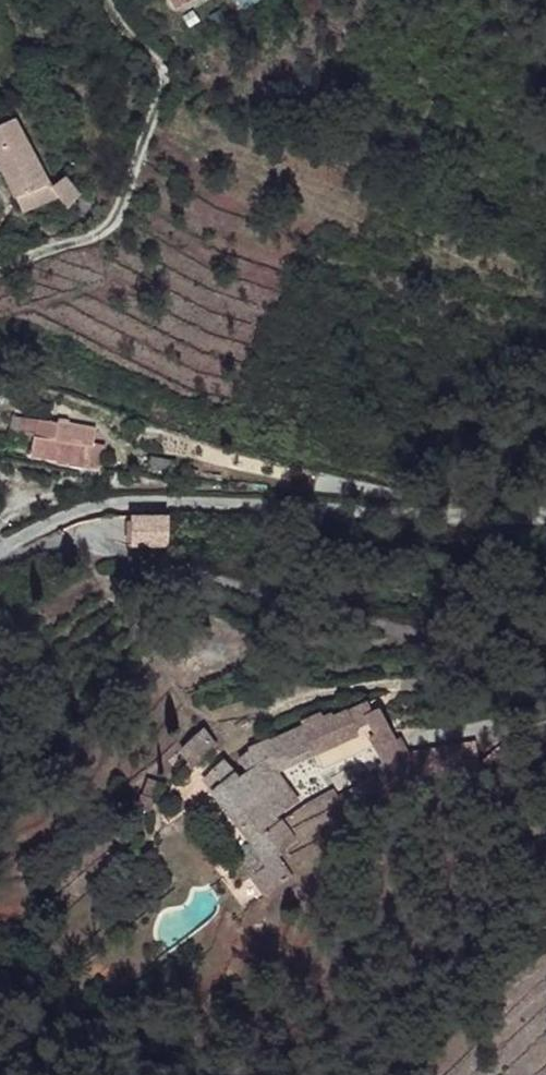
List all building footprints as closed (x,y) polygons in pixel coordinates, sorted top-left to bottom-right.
[(13,116),(0,123),(0,166),(16,196),(46,180),(40,166),(13,116)] [(48,162),(40,166),(46,180),(56,187),(63,178),(48,162)] [(40,440),(39,423),(22,423),(22,441),(40,440)] [(89,449),(87,436),(59,438),(59,424),(39,423),(40,440),(40,463),(72,462),(72,458),(81,457),(89,449)] [(99,423),(59,424),(59,438),(87,436),(99,437),(99,423)] [(99,456),(99,437),(87,436),(89,449),(81,457),(99,456)] [(167,544),(167,514),(126,515),(128,544),(167,544)] [(214,749),(202,728),(178,747),(188,768),(214,749)] [(304,729),(288,737),(300,753),(313,748),(304,729)] [(300,753),(288,737),(271,745),(269,741),(263,744),(261,740),(246,748),(249,754),(236,761),(241,770),(259,765),(275,758),(275,760),(300,753)] [(314,750),(313,748),(300,753),(288,756),(290,761),(314,750)] [(315,753),(314,750),(290,761),(288,756),(276,762),(275,760),(259,765),(289,810),(298,803),(277,772),(315,753)] [(228,774),(219,763),(202,778),(265,863),(276,855),(228,774)] [(289,810),(259,765),(241,770),(228,774),(276,855),(294,842),(281,824),(277,827),(275,819),(289,810)] [(284,873),(276,855),(265,863),(250,873),(263,889),(284,873)] [(287,869),(276,855),(284,873),(287,869)] [(263,889),(250,873),(247,875),(261,891),(263,889)]
